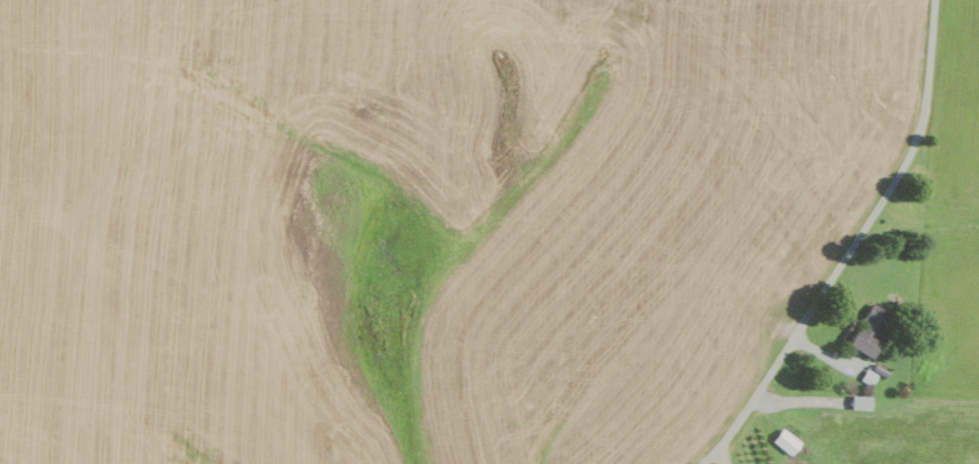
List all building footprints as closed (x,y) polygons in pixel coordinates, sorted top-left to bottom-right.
[(885,343),(862,329),(852,345),(874,360),(885,343)] [(861,380),(872,386),(879,375),(868,369),(861,380)] [(873,410),(874,396),(854,395),(854,409),(873,410)] [(775,441),(792,456),(803,444),(785,429),(775,441)]
